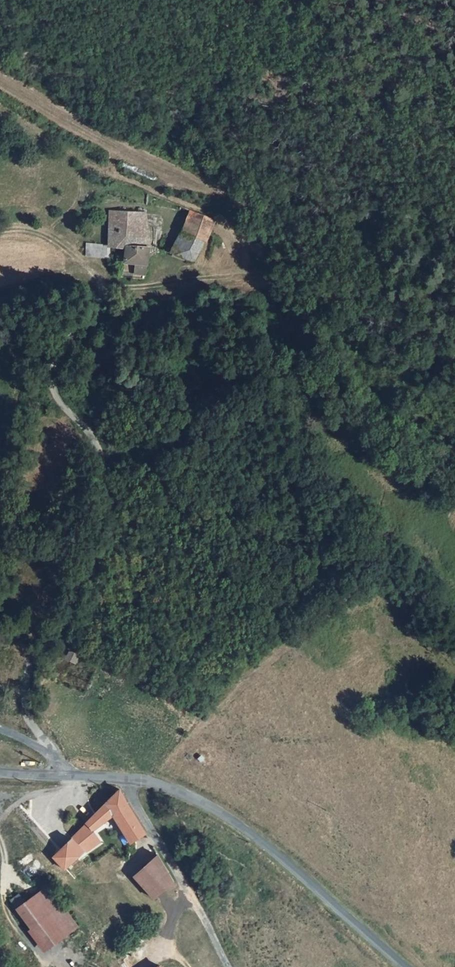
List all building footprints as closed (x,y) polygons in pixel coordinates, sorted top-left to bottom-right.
[(108,211),(107,245),(123,246),(121,275),(140,277),(142,270),(145,263),(146,245),(147,239),(144,237),(131,236),(131,224),(141,224),(143,212),(108,211)] [(197,215),(188,211),(183,225),(180,233),(180,234),(184,236),(185,232),(201,239),(209,219),(202,217),(197,215)] [(144,237),(141,224),(131,224),(131,236),(144,237)] [(184,236),(180,234),(178,237),(175,242),(173,246),(169,253),(182,258),(193,262),(201,239),(185,232),(184,236)] [(86,256),(105,258),(106,245),(87,243),(86,256)] [(79,654),(69,650),(66,659),(75,663),(79,654)] [(145,831),(118,788),(86,821),(93,830),(112,814),(129,843),(145,831)] [(99,843),(93,830),(86,821),(70,837),(84,852),(99,843)] [(52,855),(64,868),(84,852),(70,837),(52,855)] [(173,878),(161,858),(134,876),(152,897),(156,895),(175,879),(173,878)] [(13,905),(29,928),(45,916),(60,937),(76,926),(45,883),(13,905)] [(45,948),(60,937),(45,916),(29,928),(45,948)]
